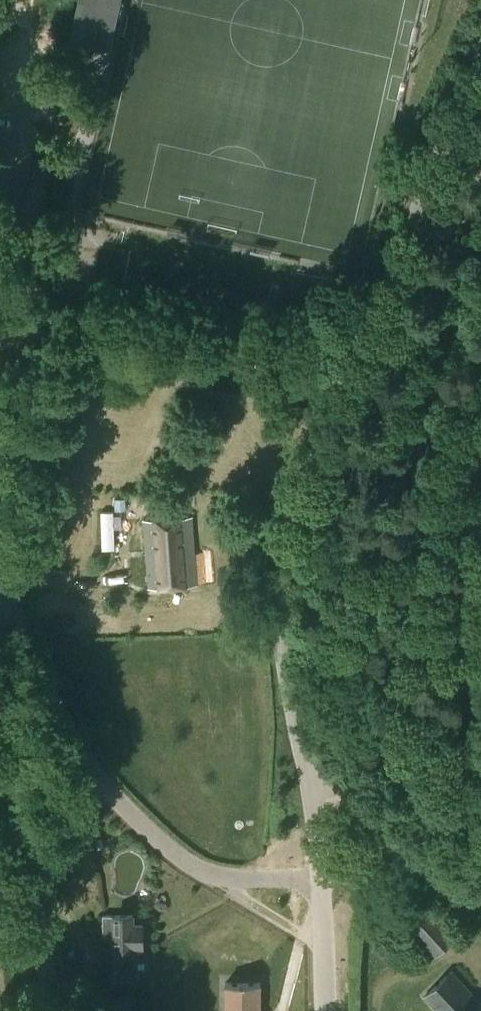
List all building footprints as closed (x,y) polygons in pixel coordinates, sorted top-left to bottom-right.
[(112,41),(121,0),(81,0),(74,32),(112,41)] [(125,497),(114,497),(115,509),(126,508),(125,497)] [(113,546),(111,506),(99,507),(100,546),(113,546)] [(197,584),(193,515),(142,519),(148,588),(197,584)] [(433,904),(407,930),(433,958),(460,932),(433,904)] [(134,914),(103,914),(103,935),(114,935),(115,977),(138,977),(138,944),(144,944),(144,924),(134,924),(134,914)] [(424,996),(438,1010),(475,1010),(480,1006),(480,1002),(451,970),(424,996)] [(261,982),(225,982),(225,1010),(261,1010),(261,982)]
